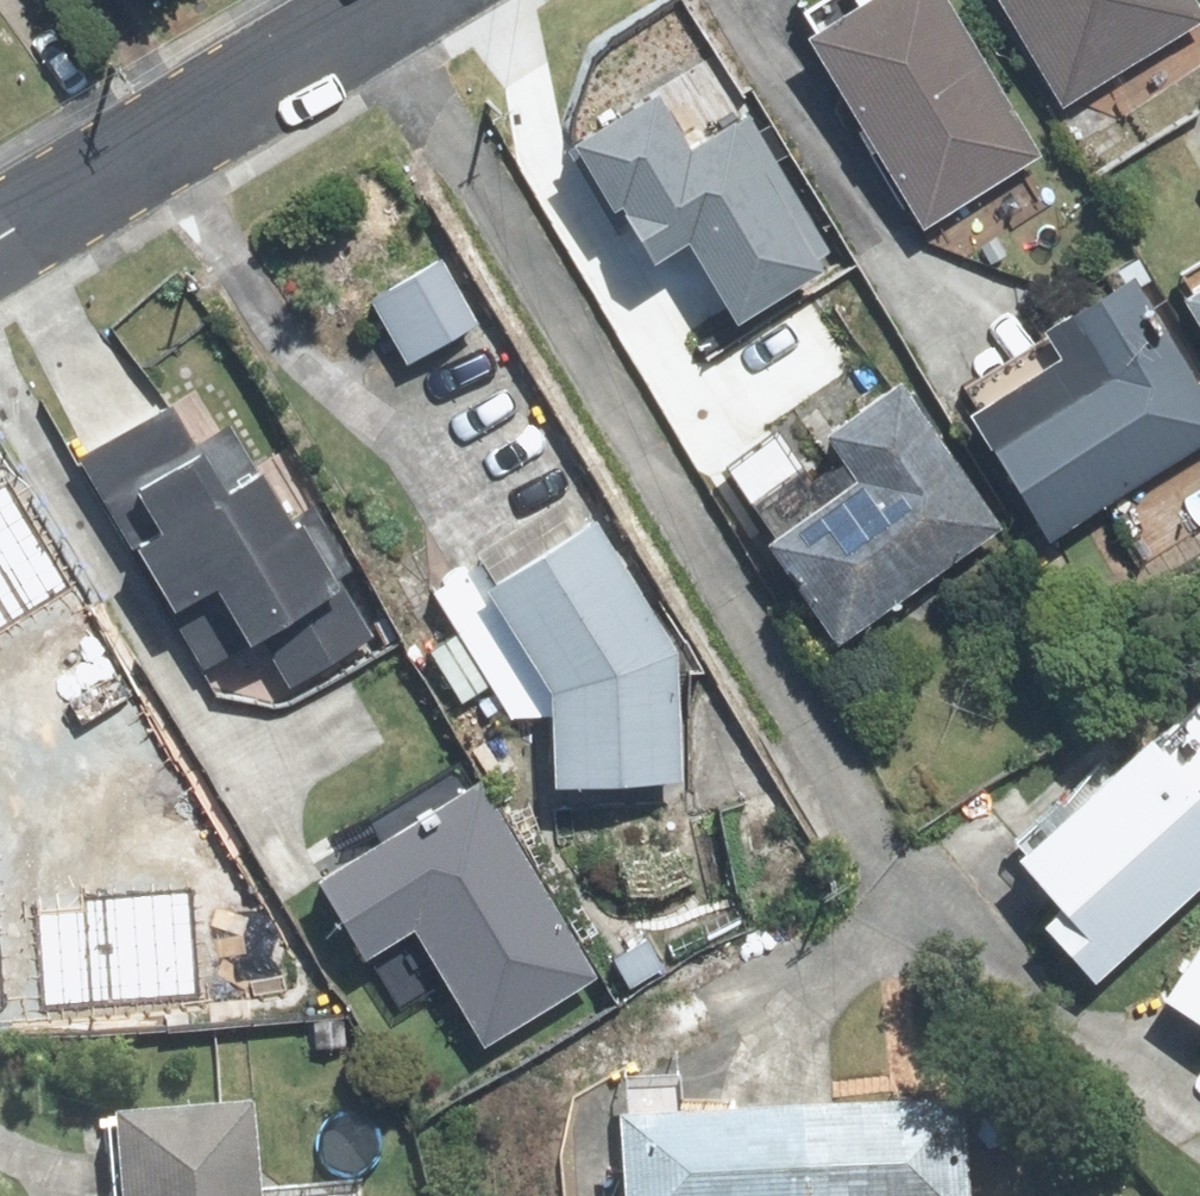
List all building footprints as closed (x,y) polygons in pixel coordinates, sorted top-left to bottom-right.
[(939,0),(796,0),(775,13),(909,231),(1034,154),(939,0)] [(1192,0),(986,0),(1054,111),(1199,22),(1199,13),(1192,0)] [(660,89),(569,141),(611,214),(622,207),(655,264),(692,243),(739,324),(827,274),(821,263),(831,257),(750,118),(695,150),(660,89)] [(430,250),(353,297),(396,367),(473,320),(430,250)] [(1037,541),(1199,441),(1199,394),(1124,271),(1030,329),(1044,353),(954,408),(1037,541)] [(1166,297),(1199,352),(1199,276),(1166,297)] [(994,526),(888,375),(810,429),(830,458),(806,475),(773,428),(714,468),(759,532),(749,539),(824,645),(994,526)] [(161,399),(69,455),(197,663),(248,633),(284,691),(366,641),(228,416),(187,441),(161,399)] [(75,584),(9,476),(0,481),(0,630),(75,584)] [(675,782),(670,649),(577,497),(427,588),(505,715),(534,714),(536,787),(675,782)] [(1082,980),(1199,877),(1199,802),(1138,732),(998,855),(1043,906),(1028,919),(1082,980)] [(478,771),(300,876),(350,961),(403,930),(472,1047),(598,974),(478,771)] [(193,890),(83,897),(84,911),(36,914),(42,1009),(201,999),(193,890)] [(1148,997),(1199,1032),(1199,920),(1148,997)] [(599,1129),(603,1195),(965,1195),(959,1106),(599,1129)] [(244,1110),(99,1125),(106,1195),(253,1195),(244,1110)]
